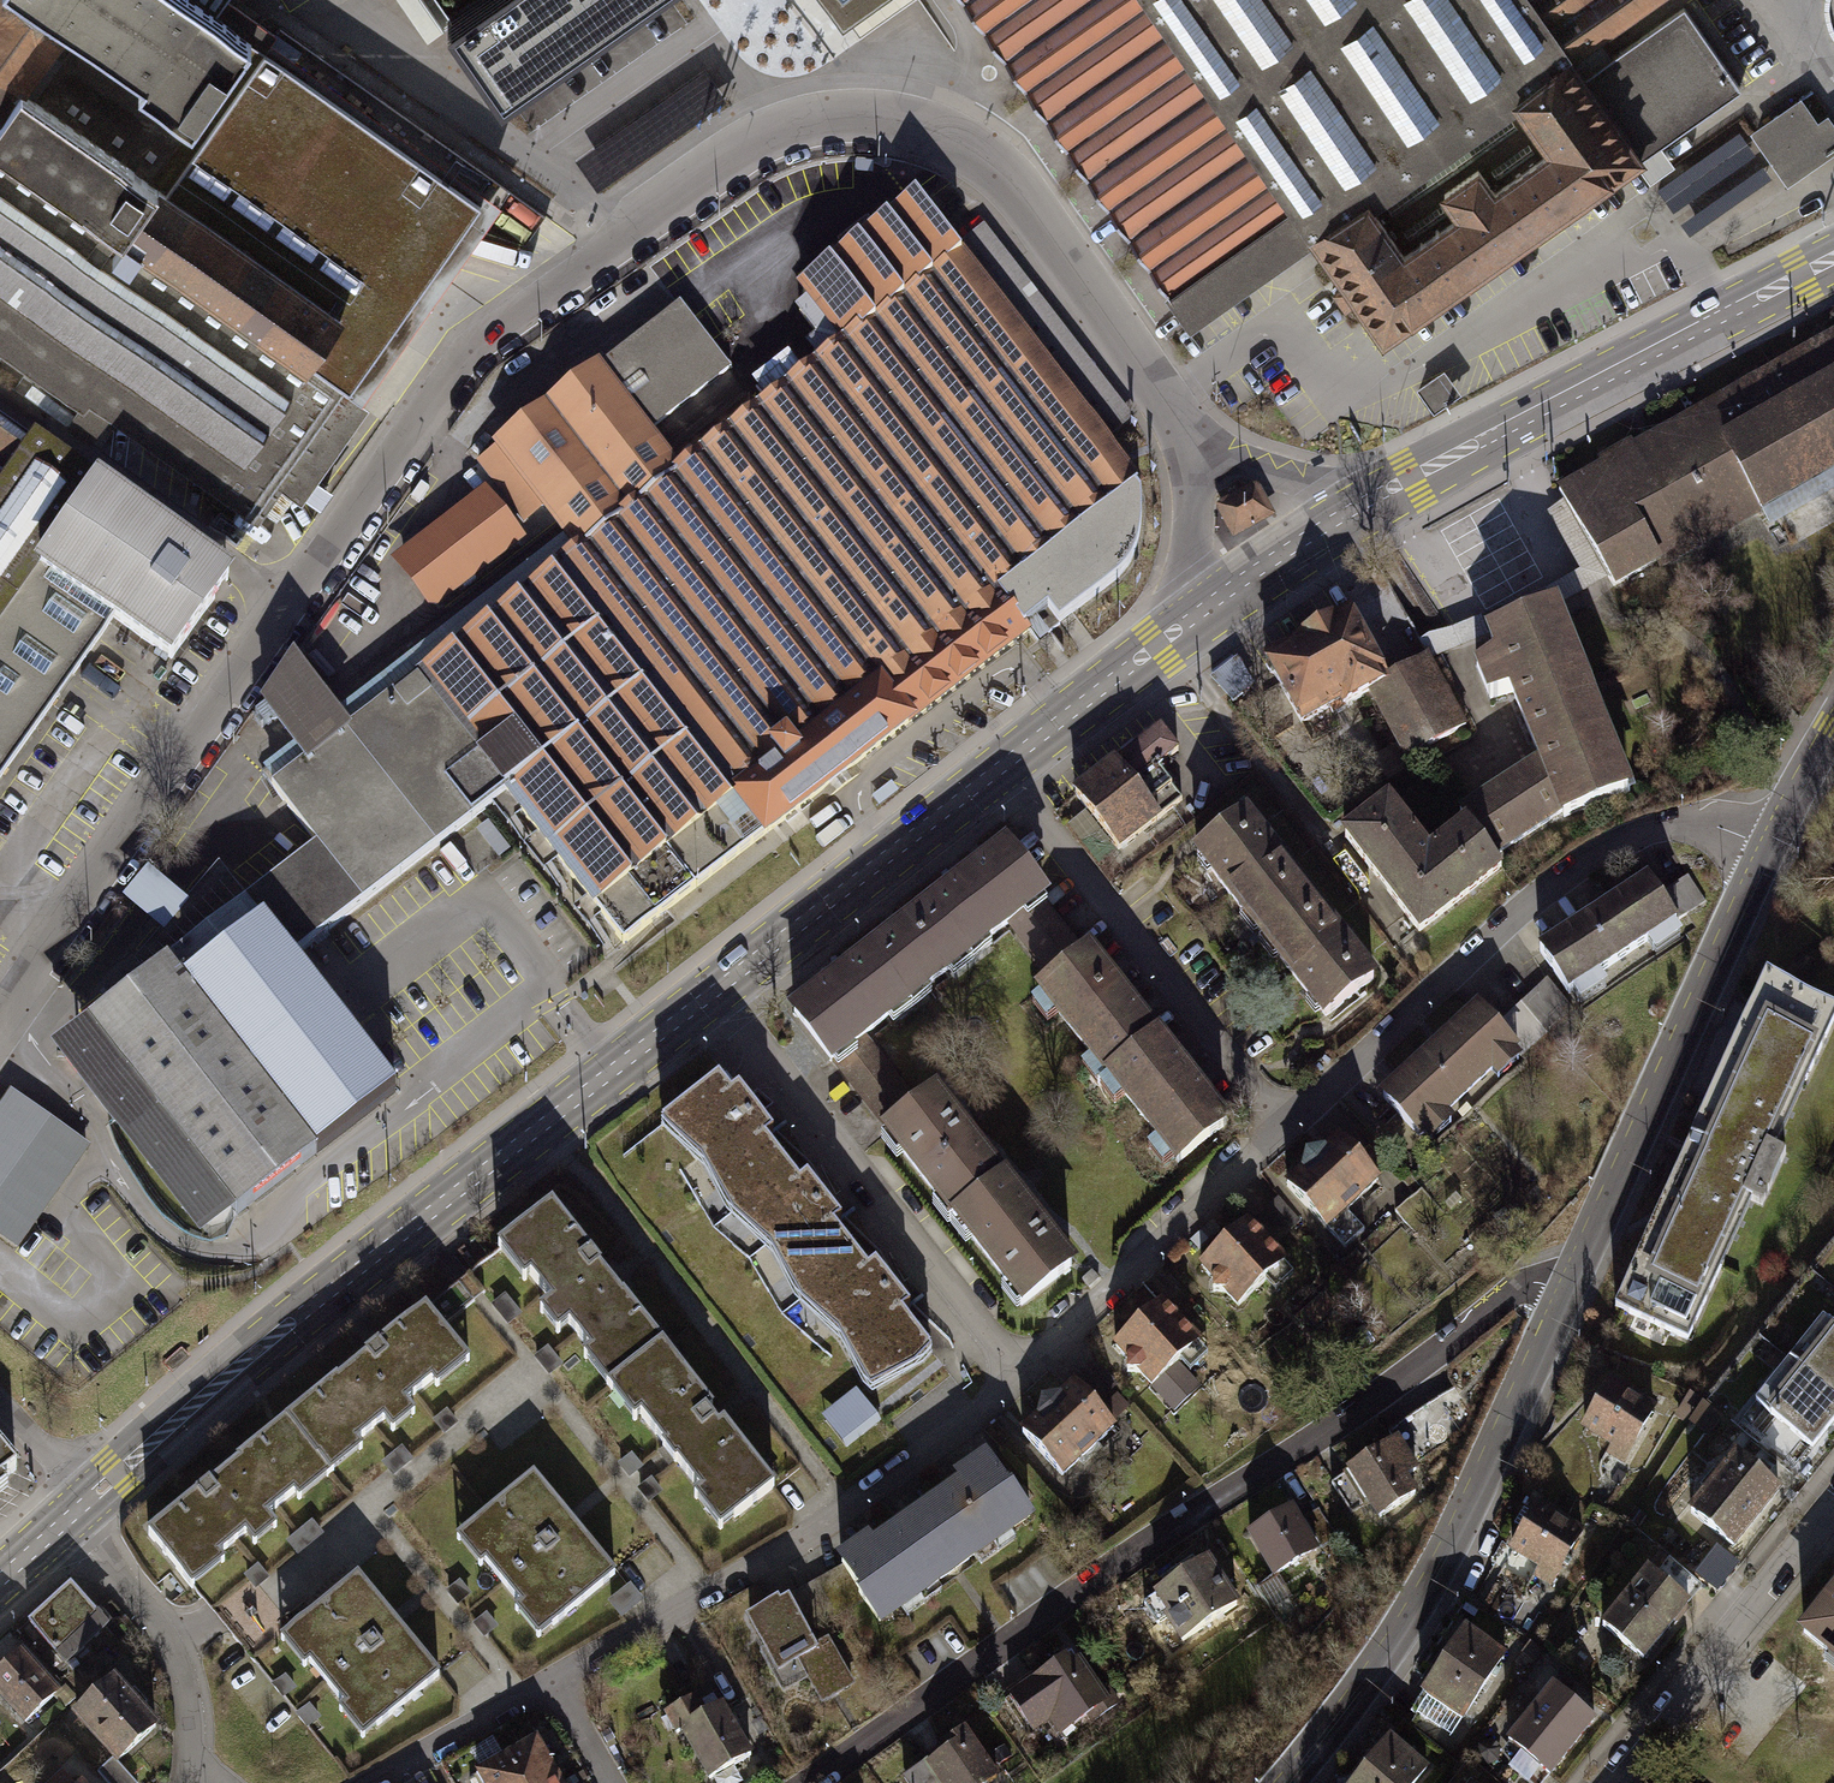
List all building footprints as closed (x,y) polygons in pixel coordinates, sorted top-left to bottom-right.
[(286,545),(443,325),(478,285),(490,292),(533,227),(292,62),(308,46),(240,2),(241,0),(0,0),(0,339),(286,545)] [(463,26),(520,104),(665,0),(499,0),(463,26)] [(822,53),(895,0),(783,0),(822,53)] [(1192,323),(1313,240),(1384,337),(1640,158),(1583,78),(1571,61),(1657,0),(968,0),(1192,323)] [(1739,89),(1684,8),(1583,78),(1640,158),(1739,89)] [(1755,130),(1790,182),(1833,153),(1833,126),(1811,92),(1755,130)] [(605,178),(622,164),(604,142),(587,156),(605,178)] [(326,849),(260,897),(308,961),(472,842),(526,802),(638,947),(1144,575),(1158,541),(1157,495),(1130,452),(933,197),(802,284),(845,351),(692,466),(582,548),(274,778),(326,849)] [(731,268),(500,443),(582,548),(692,466),(661,431),(786,342),(731,268)] [(1704,409),(1709,418),(1571,493),(1624,588),(1768,509),(1775,524),(1833,492),(1833,338),(1704,409)] [(1452,374),(1425,391),(1440,416),(1468,399),(1452,374)] [(0,421),(0,768),(104,616),(171,662),(229,578),(0,421)] [(486,478),(393,551),(450,619),(540,555),(486,478)] [(1231,498),(1215,507),(1233,539),(1275,514),(1256,483),(1240,492),(1231,498)] [(1500,650),(1475,663),(1492,697),(1514,692),(1544,765),(1462,818),(1469,826),(1494,855),(1563,812),(1565,817),(1625,790),(1554,610),(1492,633),(1500,650)] [(1368,618),(1280,664),(1320,737),(1379,706),(1410,765),(1474,731),(1432,657),(1401,677),(1368,618)] [(1234,696),(1258,683),(1244,657),(1219,670),(1234,696)] [(1161,725),(1080,787),(1135,857),(1181,821),(1151,782),(1185,756),(1161,725)] [(1494,855),(1469,826),(1430,853),(1389,800),(1344,836),(1419,933),(1503,868),(1494,855)] [(1390,978),(1255,802),(1201,848),(1340,1025),(1390,978)] [(809,1012),(851,1073),(1072,906),(1024,849),(809,1012)] [(167,929),(195,898),(155,862),(127,892),(167,929)] [(404,1096),(227,868),(171,942),(188,969),(73,1057),(227,1251),(296,1190),(404,1096)] [(1669,881),(1555,954),(1582,996),(1694,925),(1669,881)] [(1122,1080),(1180,1035),(1115,951),(1057,996),(1122,1080)] [(1781,976),(1625,1308),(1691,1336),(1833,1035),(1833,1001),(1781,976)] [(1532,1056),(1490,1008),(1391,1099),(1438,1145),(1532,1056)] [(1197,1177),(1253,1126),(1180,1035),(1122,1080),(1197,1177)] [(728,1094),(718,1080),(672,1117),(878,1380),(925,1344),(900,1313),(909,1306),(875,1262),(867,1269),(833,1226),(841,1219),(807,1175),(798,1182),(763,1138),(772,1130),(738,1086),(728,1094)] [(7,1088),(0,1098),(0,1235),(18,1247),(92,1145),(7,1088)] [(973,1225),(1027,1181),(959,1099),(901,1142),(973,1225)] [(1346,1141),(1295,1184),(1337,1230),(1388,1185),(1346,1141)] [(1101,1270),(1027,1181),(973,1225),(1049,1313),(1101,1270)] [(575,1213),(522,1255),(632,1393),(684,1354),(575,1213)] [(1294,1267),(1253,1225),(1209,1267),(1251,1309),(1294,1267)] [(1177,1306),(1126,1349),(1163,1390),(1212,1346),(1177,1306)] [(443,1315),(304,1429),(351,1482),(489,1368),(443,1315)] [(1778,1415),(1821,1449),(1833,1432),(1833,1349),(1778,1415)] [(795,1492),(684,1354),(632,1393),(748,1533),(795,1492)] [(1661,1404),(1613,1381),(1585,1436),(1633,1460),(1661,1404)] [(1091,1385),(1032,1435),(1071,1484),(1129,1433),(1091,1385)] [(826,1409),(844,1440),(883,1417),(865,1387),(826,1409)] [(304,1429),(169,1539),(214,1597),(351,1482),(304,1429)] [(1405,1446),(1356,1471),(1385,1522),(1429,1497),(1405,1446)] [(8,1487),(3,1480),(17,1470),(0,1448),(0,1493),(8,1487)] [(1743,1551),(1791,1494),(1745,1455),(1696,1514),(1743,1551)] [(1006,1464),(857,1564),(895,1628),(1051,1527),(1006,1464)] [(552,1484),(477,1548),(558,1646),(629,1581),(552,1484)] [(1581,1529),(1538,1507),(1511,1560),(1558,1581),(1581,1529)] [(1298,1514),(1252,1539),(1276,1581),(1320,1555),(1298,1514)] [(1219,1566),(1163,1601),(1191,1645),(1245,1610),(1219,1566)] [(1660,1572),(1615,1625),(1657,1663),(1701,1609),(1660,1572)] [(454,1685),(374,1585),(300,1644),(380,1743),(454,1685)] [(115,1627),(75,1586),(30,1625),(70,1668),(115,1627)] [(801,1597),(754,1623),(788,1683),(811,1670),(831,1706),(863,1688),(835,1639),(827,1644),(801,1597)] [(1819,1640),(1833,1652),(1833,1621),(1819,1640)] [(1507,1652),(1465,1627),(1425,1695),(1467,1722),(1507,1652)] [(1078,1655),(1008,1696),(1044,1755),(1114,1714),(1078,1655)] [(31,1657),(0,1686),(0,1694),(32,1731),(66,1697),(31,1657)] [(1558,1687),(1512,1742),(1560,1782),(1608,1726),(1558,1687)] [(132,1688),(86,1720),(129,1778),(174,1743),(132,1688)] [(673,1716),(710,1782),(728,1782),(761,1765),(719,1691),(673,1716)] [(1388,1737),(1351,1782),(1422,1782),(1431,1771),(1388,1737)] [(929,1764),(940,1782),(998,1782),(969,1738),(929,1764)] [(518,1759),(531,1782),(568,1782),(547,1743),(518,1759)] [(518,1759),(488,1775),(492,1782),(531,1782),(518,1759)]
